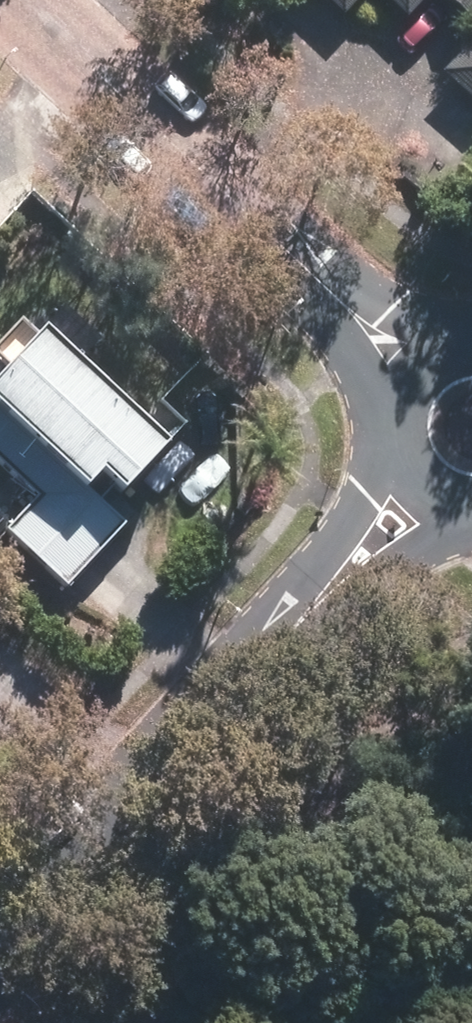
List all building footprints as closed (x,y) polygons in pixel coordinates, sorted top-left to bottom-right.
[(337,20),(356,0),(316,0),(337,20)] [(402,21),(423,0),(380,0),(402,21)] [(471,34),(471,0),(437,0),(471,34)] [(439,75),(471,107),(471,41),(439,75)] [(25,344),(0,370),(0,436),(48,481),(0,533),(0,537),(59,592),(116,531),(96,512),(146,458),(25,344)]
